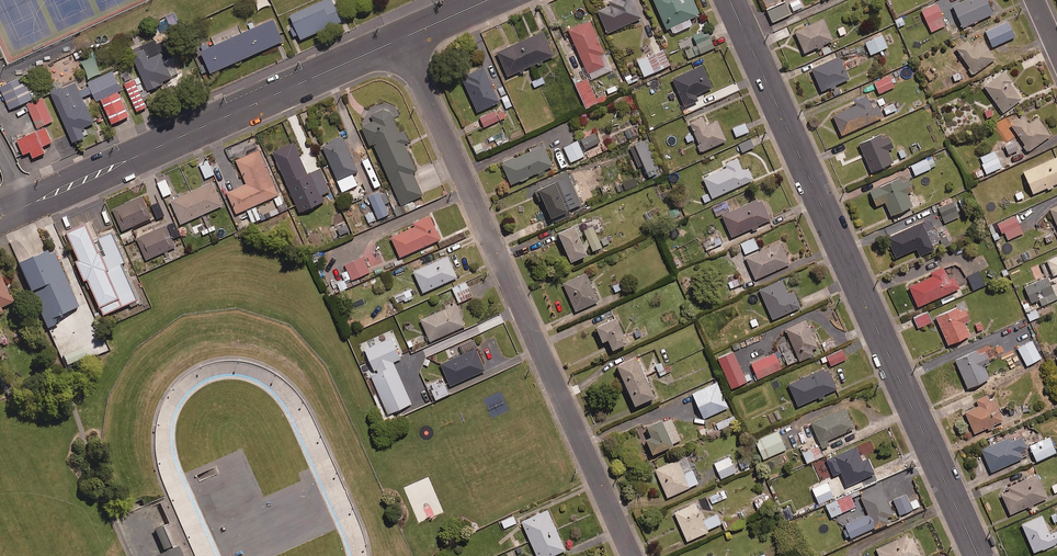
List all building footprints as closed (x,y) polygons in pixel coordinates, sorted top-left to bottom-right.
[(292,15),(303,40),(343,21),(334,0),(326,0),(292,15)] [(633,0),(609,0),(604,2),(607,7),(597,11),(607,33),(641,18),(633,0)] [(694,0),(654,0),(666,29),(671,27),(673,33),(692,25),(689,19),(700,14),(694,0)] [(987,0),(967,0),(953,6),(963,27),(993,14),(987,0)] [(850,9),(847,1),(826,10),(829,18),(850,9)] [(946,25),(936,3),(921,10),(931,32),(946,25)] [(179,27),(174,12),(166,16),(171,30),(179,27)] [(903,16),(893,20),(897,28),(906,24),(903,16)] [(276,19),(203,51),(213,73),(285,41),(276,19)] [(805,53),(817,48),(818,50),(826,47),(824,44),(833,40),(823,19),(795,32),(805,53)] [(604,55),(589,21),(569,30),(588,74),(604,67),(599,57),(604,55)] [(1015,36),(1008,21),(986,31),(993,47),(1015,36)] [(844,25),(836,28),(840,37),(848,34),(844,25)] [(714,47),(707,30),(689,38),(693,47),(684,51),(688,59),(714,47)] [(525,69),(536,63),(538,67),(545,63),(544,60),(553,56),(543,32),(498,52),(508,76),(519,71),(520,74),(526,72),(525,69)] [(888,47),(883,35),(866,42),(871,55),(888,47)] [(971,42),(968,39),(955,49),(969,67),(967,69),(972,76),(995,59),(979,36),(971,42)] [(146,49),(134,55),(150,90),(162,85),(161,83),(174,77),(164,53),(150,59),(146,49)] [(670,65),(662,49),(637,60),(644,77),(670,65)] [(100,73),(93,57),(81,62),(87,78),(100,73)] [(821,91),(830,87),(831,90),(837,87),(836,85),(848,79),(839,58),(812,69),(821,91)] [(499,102),(483,67),(462,77),(477,112),(499,102)] [(711,88),(702,67),(673,79),(685,106),(698,101),(695,95),(711,88)] [(114,71),(89,83),(98,102),(102,99),(120,92),(123,90),(114,71)] [(1013,82),(1005,71),(984,86),(1003,113),(1022,99),(1011,83),(1013,82)] [(895,87),(889,76),(875,83),(880,94),(895,87)] [(34,99),(23,77),(0,87),(10,110),(34,99)] [(598,103),(588,79),(576,84),(586,108),(598,103)] [(135,80),(126,84),(138,112),(148,107),(135,80)] [(64,87),(52,92),(74,142),(86,137),(83,129),(96,123),(87,102),(74,108),(64,87)] [(120,92),(102,99),(113,124),(131,116),(120,92)] [(869,103),(867,96),(855,101),(857,105),(833,116),(842,135),(883,117),(876,100),(869,103)] [(44,97),(28,104),(38,128),(55,121),(44,97)] [(897,110),(894,103),(883,108),(886,114),(897,110)] [(506,117),(502,108),(480,117),(484,127),(506,117)] [(375,120),(363,126),(372,146),(375,144),(403,205),(424,195),(414,173),(419,171),(406,143),(411,141),(406,130),(402,132),(393,112),(385,109),(373,115),(375,120)] [(1011,126),(1025,145),(1023,146),(1026,151),(1028,150),(1029,151),(1051,136),(1038,118),(1029,124),(1025,116),(1011,126)] [(717,120),(692,131),(702,152),(727,141),(717,120)] [(745,121),(732,127),(737,137),(750,131),(745,121)] [(635,136),(630,127),(623,132),(627,140),(635,136)] [(48,128),(18,140),(25,155),(54,142),(48,128)] [(680,138),(681,142),(686,139),(688,143),(695,140),(691,132),(680,138)] [(600,142),(595,133),(581,140),(586,149),(600,142)] [(894,150),(886,133),(860,144),(872,172),(893,163),(888,153),(894,150)] [(345,137),(324,147),(340,181),(361,172),(345,137)] [(755,147),(751,139),(739,145),(742,152),(755,147)] [(584,156),(577,141),(564,148),(571,162),(584,156)] [(296,142),(274,152),(290,186),(311,177),(296,142)] [(1018,151),(1015,142),(1005,146),(1008,154),(1018,151)] [(553,166),(544,146),(502,164),(511,184),(553,166)] [(281,195),(261,150),(237,160),(248,184),(228,193),(238,214),(281,195)] [(995,151),(981,157),(983,163),(982,163),(987,174),(1002,167),(995,151)] [(915,175),(931,168),(931,167),(936,165),(934,158),(927,161),(927,159),(911,166),(915,175)] [(1047,188),(1048,190),(1054,188),(1053,185),(1056,184),(1056,158),(1024,172),(1033,194),(1047,188)] [(740,165),(739,163),(734,159),(730,159),(726,163),(726,168),(704,178),(712,198),(752,180),(748,170),(740,165)] [(213,174),(207,160),(199,164),(205,178),(213,174)] [(913,191),(907,177),(871,192),(876,206),(885,202),(891,216),(912,207),(907,194),(913,191)] [(171,193),(165,180),(157,183),(163,197),(171,193)] [(563,192),(558,181),(539,190),(552,219),(568,211),(560,194),(563,192)] [(214,182),(172,201),(182,224),(224,206),(214,182)] [(621,192),(618,186),(588,199),(591,205),(621,192)] [(361,198),(359,190),(349,193),(352,201),(361,198)] [(381,192),(370,197),(380,220),(391,215),(381,192)] [(581,195),(572,199),(575,206),(584,202),(581,195)] [(143,196),(113,209),(123,231),(153,218),(143,196)] [(752,228),(753,232),(760,230),(758,226),(771,220),(761,198),(723,215),(732,237),(752,228)] [(160,202),(153,206),(159,219),(166,215),(160,202)] [(959,217),(953,203),(939,208),(945,223),(959,217)] [(341,209),(320,218),(327,234),(330,233),(333,238),(348,231),(345,225),(347,224),(341,209)] [(432,215),(415,223),(417,227),(393,238),(402,258),(443,240),(432,215)] [(998,224),(1003,234),(1005,233),(1008,240),(1023,233),(1015,216),(998,224)] [(182,236),(176,222),(169,226),(175,239),(182,236)] [(923,222),(887,237),(896,258),(917,249),(920,256),(934,250),(932,245),(937,243),(939,237),(938,234),(935,232),(930,231),(927,233),(923,222)] [(993,222),(987,225),(991,235),(997,233),(993,222)] [(88,223),(68,232),(80,260),(77,261),(86,281),(89,280),(105,315),(131,303),(133,306),(141,303),(139,300),(140,300),(124,264),(128,262),(114,232),(96,240),(88,223)] [(168,225),(138,238),(148,260),(177,247),(168,225)] [(582,235),(577,225),(558,234),(571,262),(587,255),(578,237),(582,235)] [(602,247),(593,226),(583,230),(593,251),(602,247)] [(950,234),(940,238),(945,248),(954,244),(950,234)] [(607,235),(599,239),(603,247),(611,243),(607,235)] [(723,244),(720,236),(712,239),(715,247),(723,244)] [(759,249),(754,238),(741,244),(745,254),(759,249)] [(790,264),(781,242),(745,258),(755,280),(790,264)] [(49,251),(19,264),(49,329),(59,324),(57,319),(80,308),(55,253),(51,255),(49,251)] [(450,256),(415,272),(425,293),(460,278),(450,256)] [(365,257),(346,265),(353,280),(372,273),(365,257)] [(1047,261),(1054,276),(1056,274),(1056,257),(1047,261)] [(948,276),(943,265),(930,271),(932,275),(908,286),(918,307),(959,288),(953,273),(948,276)] [(985,286),(979,272),(968,276),(974,290),(985,286)] [(598,302),(586,274),(564,283),(576,311),(598,302)] [(0,275),(0,316),(4,314),(2,309),(14,303),(1,275),(0,275)] [(1056,299),(1047,277),(1024,287),(1032,303),(1039,300),(1042,306),(1056,299)] [(738,278),(727,282),(730,290),(741,286),(738,278)] [(788,294),(782,280),(759,290),(773,319),(800,307),(793,292),(788,294)] [(471,298),(465,282),(452,288),(458,303),(471,298)] [(619,282),(610,286),(614,294),(623,290),(619,282)] [(397,295),(399,301),(408,297),(409,300),(413,299),(410,291),(397,295)] [(457,304),(422,320),(432,342),(467,326),(457,304)] [(960,311),(959,308),(937,317),(949,345),(970,336),(964,324),(970,322),(965,309),(960,311)] [(1042,311),(1041,308),(1027,313),(1033,329),(1038,326),(1036,319),(1039,317),(1037,312),(1042,311)] [(931,322),(928,313),(915,318),(918,327),(931,322)] [(757,317),(749,321),(752,329),(761,325),(757,317)] [(628,344),(616,319),(597,328),(603,342),(608,340),(613,351),(628,344)] [(818,347),(806,320),(785,330),(800,361),(813,355),(811,350),(818,347)] [(640,328),(632,331),(635,339),(644,336),(640,328)] [(400,359),(391,338),(364,350),(374,373),(370,374),(388,414),(411,404),(393,362),(400,359)] [(1041,358),(1032,340),(1018,348),(1027,366),(1041,358)] [(85,358),(81,348),(62,356),(66,366),(85,358)] [(478,349),(443,364),(453,386),(488,371),(478,349)] [(847,359),(842,350),(825,358),(829,367),(847,359)] [(746,382),(733,352),(718,359),(731,389),(746,382)] [(978,356),(976,352),(956,361),(968,389),(990,379),(984,366),(991,363),(986,352),(978,356)] [(782,368),(775,353),(751,363),(758,379),(782,368)] [(654,398),(637,358),(617,367),(635,407),(654,398)] [(663,366),(662,363),(655,366),(660,377),(672,371),(668,363),(663,366)] [(799,406),(818,398),(819,400),(825,398),(824,395),(836,389),(826,368),(789,385),(799,406)] [(728,408),(717,382),(692,393),(704,419),(728,408)] [(431,386),(433,390),(431,391),(435,400),(450,393),(446,384),(440,387),(438,383),(431,386)] [(974,434),(987,428),(988,431),(995,428),(994,425),(1003,420),(993,401),(990,402),(987,396),(977,401),(979,406),(964,413),(974,434)] [(1015,406),(1007,410),(1010,418),(1018,414),(1015,406)] [(855,428),(845,408),(812,423),(823,448),(829,445),(827,441),(855,428)] [(672,444),(681,440),(671,418),(648,428),(653,440),(648,442),(653,455),(673,446),(672,444)] [(786,449),(778,431),(755,442),(763,460),(786,449)] [(1027,448),(1022,437),(1010,442),(1009,438),(982,451),(991,472),(1024,458),(1021,451),(1027,448)] [(1030,446),(1037,461),(1056,453),(1049,437),(1030,446)] [(824,456),(819,446),(803,453),(807,463),(824,456)] [(863,461),(856,447),(827,461),(833,476),(841,472),(848,486),(874,474),(868,459),(863,461)] [(746,455),(736,459),(741,469),(750,466),(746,455)] [(736,472),(729,456),(714,463),(721,479),(736,472)] [(684,474),(678,460),(655,470),(668,498),(699,484),(693,470),(684,474)] [(1010,491),(1001,495),(1010,515),(1047,498),(1037,475),(1008,488),(1010,491)] [(834,498),(827,482),(812,489),(819,504),(834,498)] [(893,515),(881,485),(861,493),(862,497),(855,500),(862,519),(843,526),(848,539),(889,523),(886,517),(893,515)] [(727,497),(724,490),(709,496),(713,504),(727,497)] [(769,493),(754,500),(758,508),(773,501),(769,493)] [(855,507),(850,495),(826,505),(831,517),(855,507)] [(910,502),(906,495),(893,500),(900,515),(920,506),(917,499),(910,502)] [(702,521),(695,504),(675,512),(687,541),(708,532),(707,530),(721,524),(717,514),(702,521)] [(518,519),(535,555),(546,555),(563,548),(545,507),(518,519)] [(743,524),(738,514),(724,520),(728,530),(743,524)] [(516,523),(513,516),(501,521),(504,528),(516,523)] [(1056,543),(1056,530),(1050,533),(1042,516),(1022,525),(1035,553),(1056,543)] [(170,524),(156,530),(166,554),(161,555),(184,555),(170,524)] [(920,555),(912,537),(909,539),(908,535),(876,549),(879,555),(920,555)]
